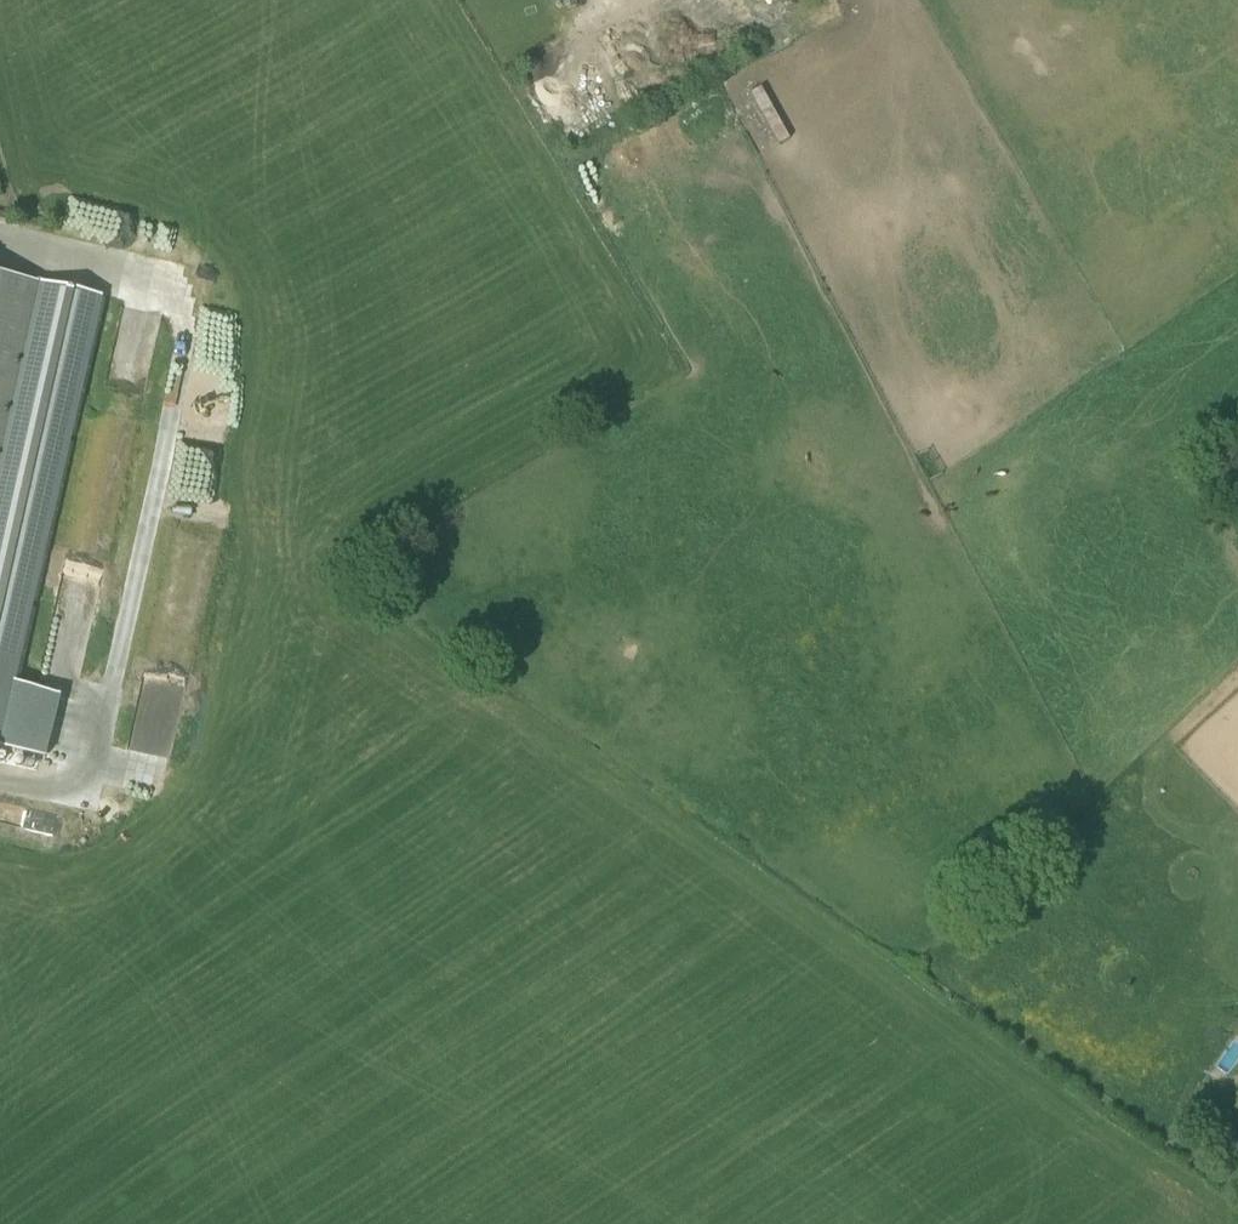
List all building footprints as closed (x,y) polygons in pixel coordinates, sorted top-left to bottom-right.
[(0,274),(0,749),(2,749),(2,747),(17,682),(104,297),(0,274)] [(131,313),(134,334),(149,331),(146,311),(131,313)] [(62,692),(17,682),(2,747),(47,757),(62,692)] [(26,827),(34,806),(9,798),(2,819),(26,827)]
